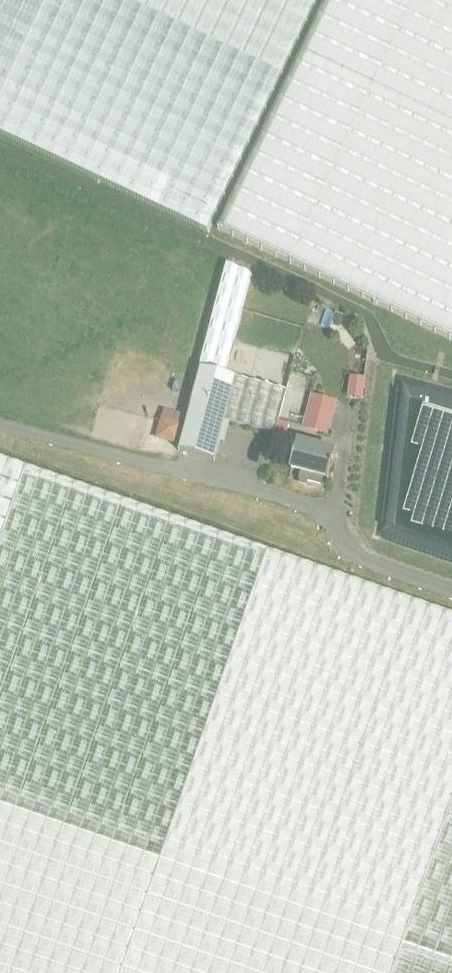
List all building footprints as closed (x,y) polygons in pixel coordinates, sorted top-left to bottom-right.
[(206,235),(318,0),(0,0),(0,137),(206,235)] [(219,230),(333,285),(451,341),(451,0),(327,0),(219,230)] [(251,277),(227,266),(199,370),(200,370),(179,452),(215,461),(225,422),(286,437),(289,424),(279,422),(287,392),(225,376),(251,277)] [(350,400),(360,401),(361,401),(364,380),(352,379),(350,400)] [(328,435),(336,403),(314,397),(305,429),(328,435)] [(332,468),(334,464),(332,463),(335,453),(298,442),(294,454),(293,453),(291,457),(293,458),(290,469),(300,472),(298,481),(324,489),(331,467),(332,468)] [(0,462),(0,972),(451,972),(451,618),(0,462)]
